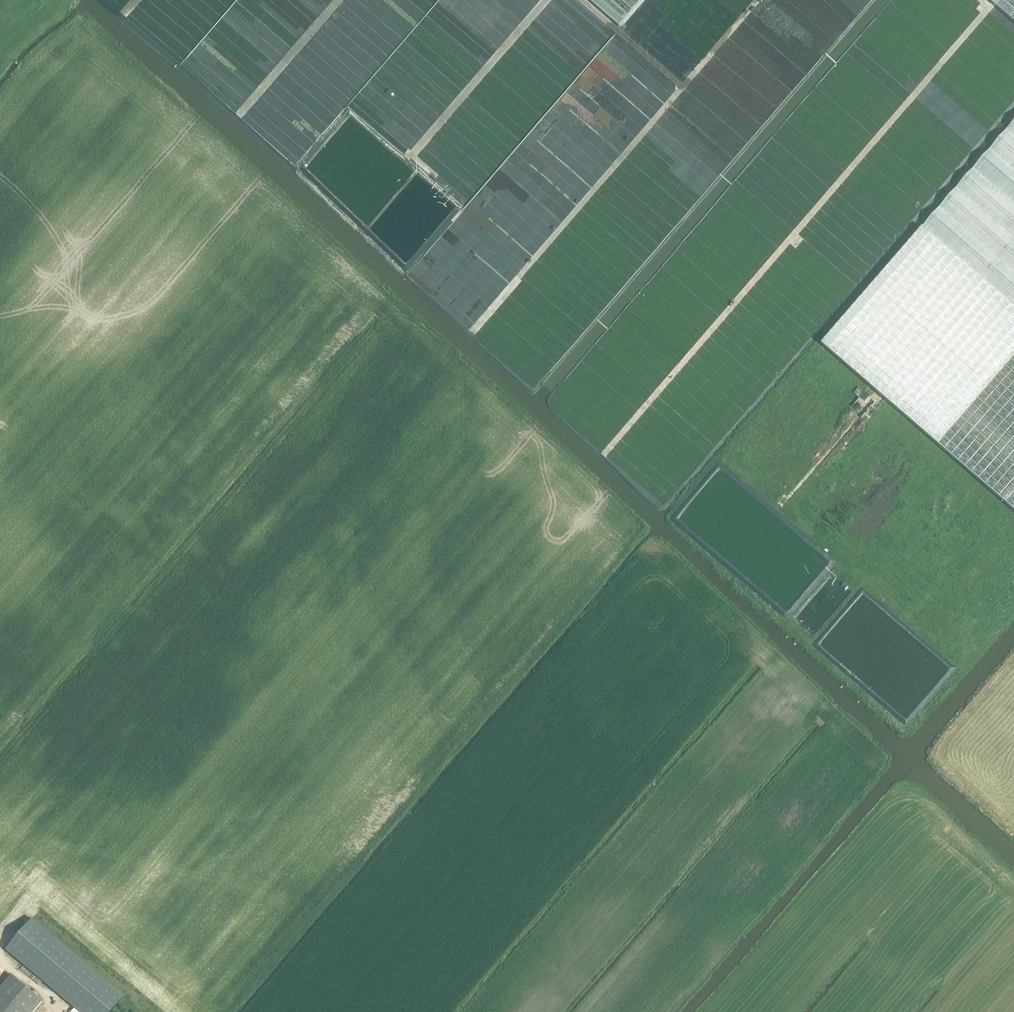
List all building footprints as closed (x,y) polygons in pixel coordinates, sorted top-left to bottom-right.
[(622,24),(643,0),(593,0),(622,24)] [(1013,22),(1013,0),(989,0),(1013,22)] [(990,148),(820,345),(1013,512),(1013,121),(990,148)] [(6,950),(79,1011),(111,1011),(124,997),(32,920),(6,950)] [(0,989),(0,1011),(35,1011),(43,1002),(11,976),(0,989)]
